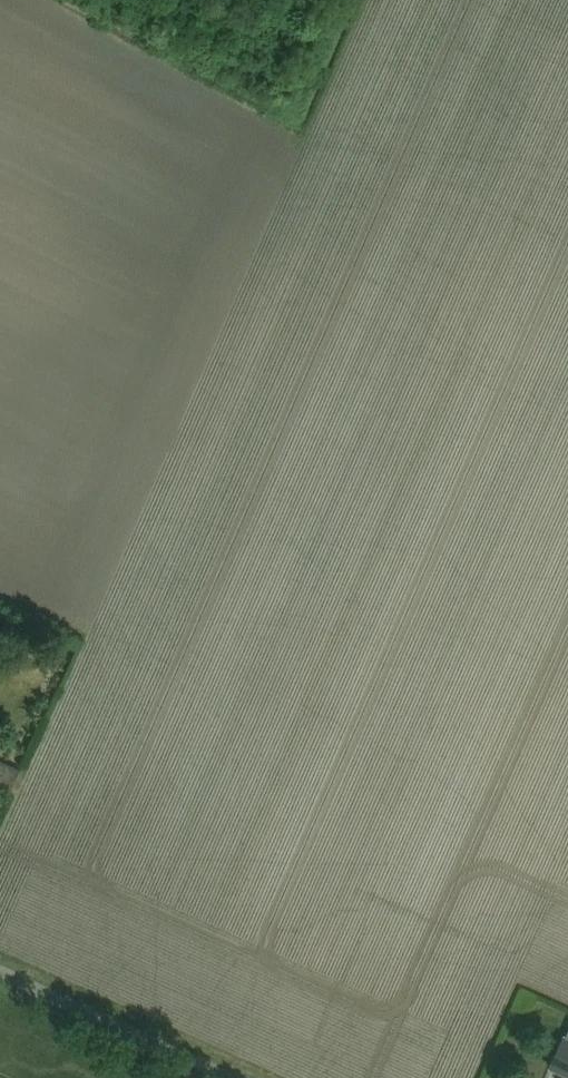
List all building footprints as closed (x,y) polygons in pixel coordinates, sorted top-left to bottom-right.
[(567,1076),(567,1038),(564,1036),(549,1067),(567,1076)]
